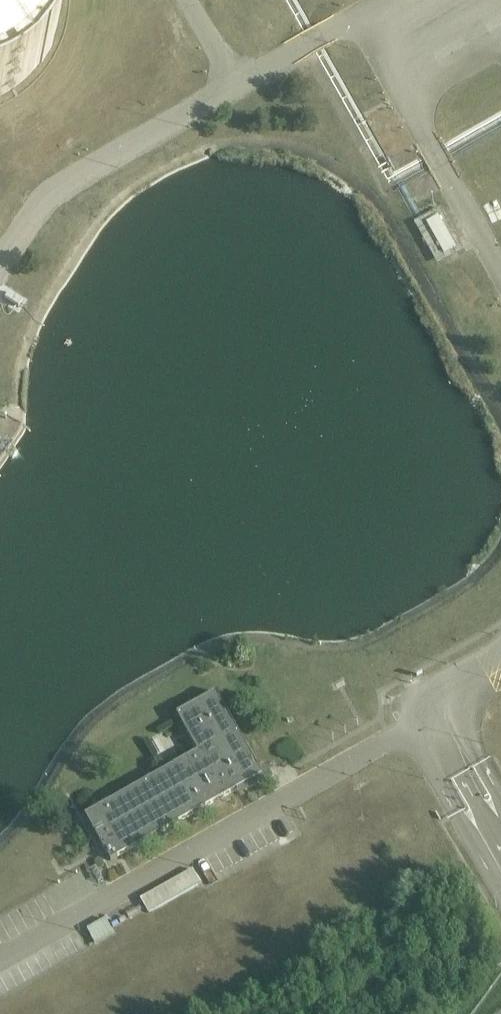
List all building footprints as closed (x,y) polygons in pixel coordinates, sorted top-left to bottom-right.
[(10,58),(17,51),(23,42),(29,32),(33,24),(36,15),(39,4),(40,0),(0,0),(0,66),(10,58)] [(438,207),(425,212),(439,245),(452,240),(438,207)] [(107,859),(261,772),(213,688),(174,711),(196,749),(82,814),(107,859)] [(192,870),(140,899),(148,913),(200,884),(192,870)] [(87,935),(106,929),(101,912),(82,918),(87,935)]
